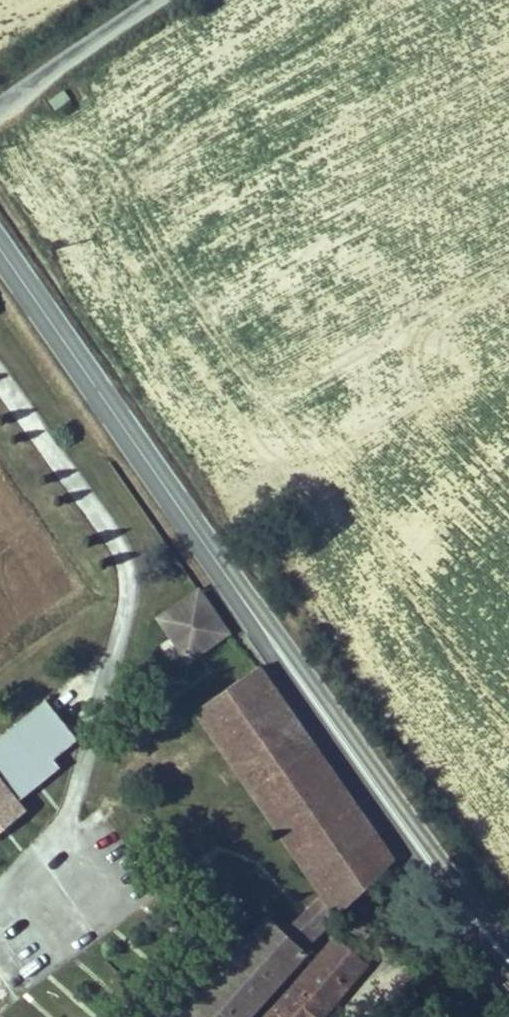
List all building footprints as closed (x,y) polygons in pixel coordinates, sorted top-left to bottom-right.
[(156,614),(189,662),(234,631),(201,585),(156,614)] [(403,874),(268,686),(210,732),(336,925),(309,957),(285,936),(208,1016),(279,1016),(403,874)] [(0,736),(0,776),(20,801),(63,767),(56,758),(79,740),(47,699),(0,736)] [(27,815),(0,778),(0,835),(27,815)] [(383,984),(353,960),(306,1016),(355,1016),(383,984)]
